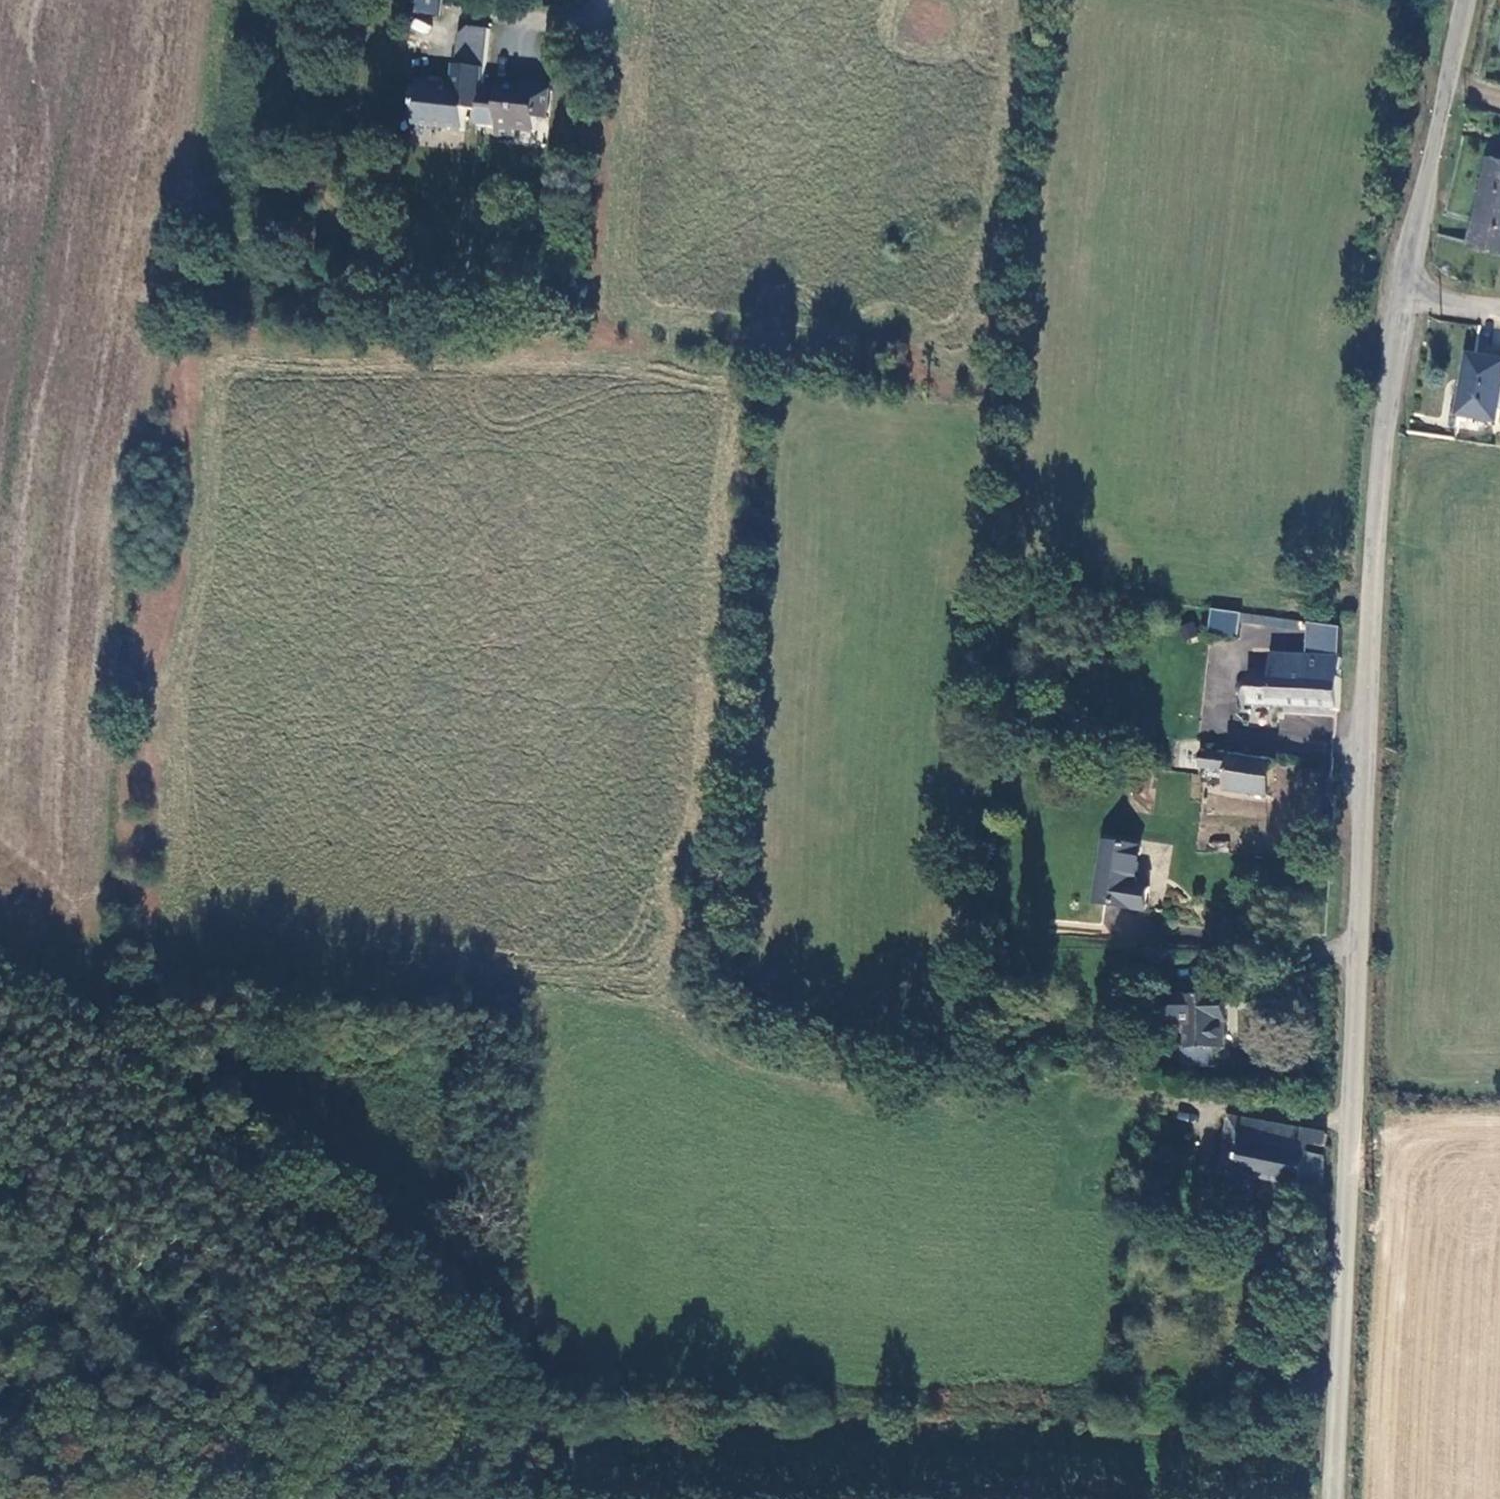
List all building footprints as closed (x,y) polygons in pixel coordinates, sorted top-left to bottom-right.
[(412,12),(438,14),(439,0),(413,0),(412,12)] [(418,84),(414,127),(463,132),(465,110),(481,112),(484,87),(485,71),(466,69),(464,89),(418,84)] [(501,89),(484,87),(479,127),(497,129),(496,135),(514,137),(514,130),(535,132),(537,113),(549,114),(552,89),(501,84),(501,89)] [(1467,246),(1499,254),(1499,159),(1490,156),(1467,246)] [(1458,412),(1496,418),(1499,392),(1499,358),(1468,353),(1458,412)] [(1217,611),(1213,636),(1238,640),(1242,615),(1217,611)] [(1249,681),(1247,709),(1334,715),(1338,662),(1272,658),(1270,683),(1249,681)] [(1205,771),(1234,776),(1230,797),(1274,804),(1277,782),(1280,765),(1208,754),(1205,771)] [(1137,858),(1103,853),(1095,909),(1146,917),(1149,894),(1132,891),(1137,858)] [(1233,1017),(1233,992),(1192,992),(1192,988),(1174,988),(1174,1002),(1169,1002),(1169,1022),(1174,1022),(1174,1028),(1191,1028),(1191,1041),(1189,1041),(1189,1061),(1222,1061),(1222,1042),(1231,1042),(1230,1017),(1233,1017)] [(1324,1137),(1229,1121),(1219,1176),(1315,1192),(1324,1137)]
